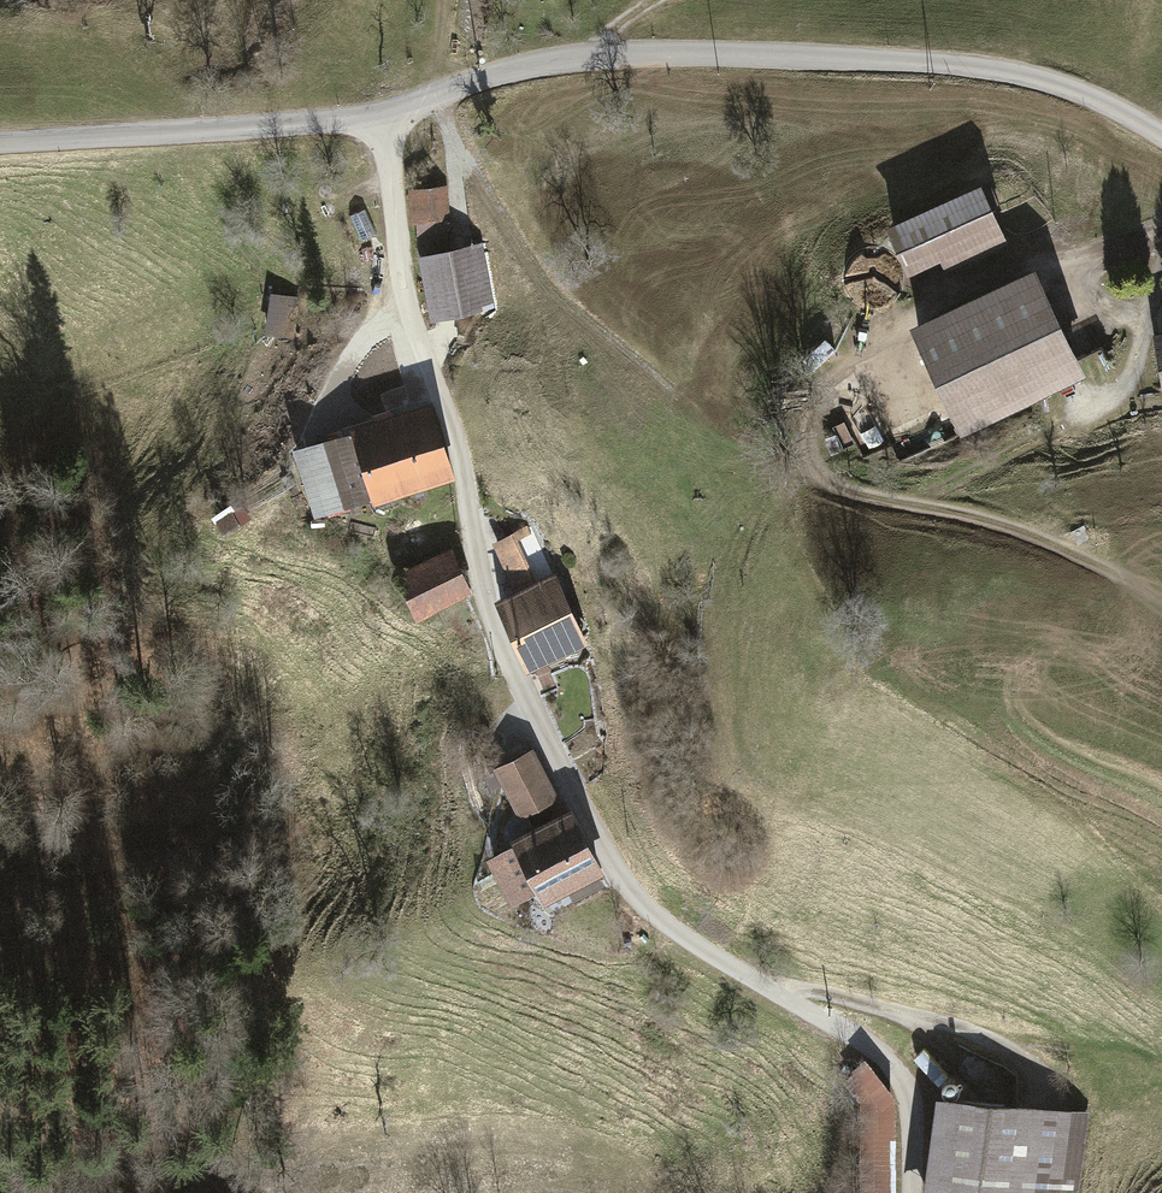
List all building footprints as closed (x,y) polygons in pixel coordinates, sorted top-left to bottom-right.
[(983,185),(890,226),(909,269),(941,254),(946,266),(1008,239),(983,185)] [(448,186),(409,188),(411,225),(417,225),(419,249),(448,247),(446,223),(450,223),(448,186)] [(365,209),(349,217),(362,242),(377,234),(365,209)] [(416,257),(428,320),(496,307),(483,244),(416,257)] [(1036,272),(919,326),(961,416),(1078,362),(1036,272)] [(299,333),(301,293),(272,292),(270,332),(299,333)] [(373,394),(340,383),(321,438),(362,426),(373,394)] [(317,521),(453,478),(430,404),(362,426),(321,438),(294,447),(317,521)] [(212,522),(221,537),(251,518),(242,503),(212,522)] [(492,543),(515,591),(554,573),(532,525),(492,543)] [(453,552),(396,576),(415,619),(472,595),(453,552)] [(495,600),(528,672),(588,645),(554,573),(515,591),(495,600)] [(533,748),(492,768),(518,820),(559,800),(533,748)] [(571,810),(509,842),(512,848),(536,895),(542,906),(604,875),(571,810)] [(511,908),(536,895),(512,848),(487,860),(511,908)] [(894,1093),(865,1056),(841,1078),(858,1092),(857,1192),(893,1192),(894,1093)] [(919,1192),(1072,1192),(1085,1104),(936,1082),(919,1192)]
